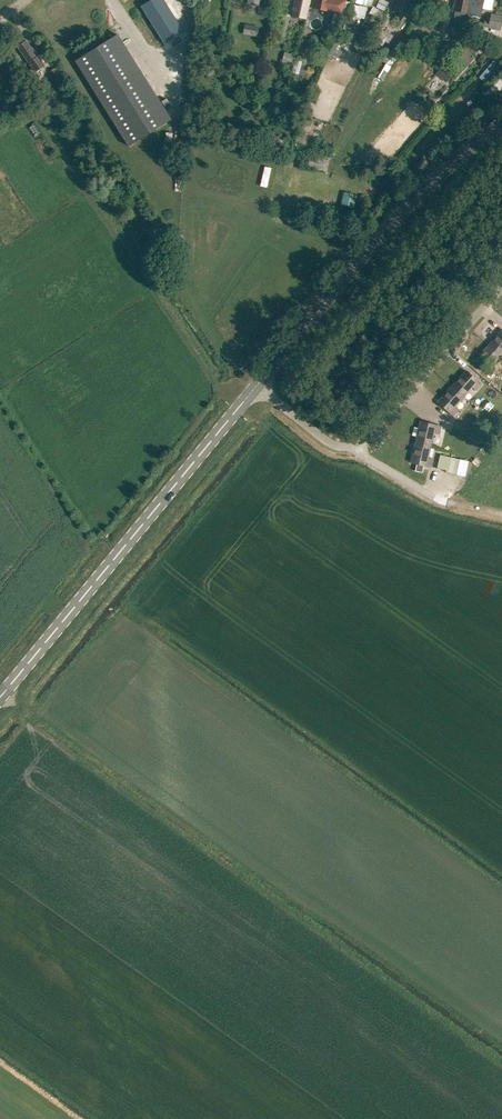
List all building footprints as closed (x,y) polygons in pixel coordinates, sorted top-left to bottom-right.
[(164,0),(150,0),(140,6),(164,44),(184,32),(164,0)] [(311,0),(296,0),(292,15),(307,18),(311,0)] [(331,0),(314,0),(312,6),(329,9),(331,0)] [(346,0),(336,0),(334,10),(344,12),(346,0)] [(411,0),(397,0),(397,1),(396,0),(393,10),(408,14),(411,0)] [(454,11),(467,14),(467,12),(471,13),(471,16),(480,18),(484,0),(456,0),(454,11)] [(501,21),(501,16),(490,13),(488,21),(484,19),(482,26),(500,30),(501,21)] [(368,38),(378,20),(368,14),(358,32),(368,38)] [(423,41),(433,35),(425,22),(415,29),(423,41)] [(244,25),(243,34),(254,36),(256,27),(244,25)] [(389,43),(393,34),(378,27),(372,38),(383,44),(384,40),(389,43)] [(485,41),(487,34),(476,32),(475,38),(485,41)] [(80,58),(127,146),(173,122),(125,33),(80,58)] [(30,46),(26,39),(18,45),(28,61),(29,60),(34,68),(43,63),(32,45),(30,46)] [(363,39),(358,46),(366,51),(370,43),(363,39)] [(395,61),(402,49),(394,44),(387,56),(395,61)] [(478,76),(487,84),(501,68),(501,50),(478,76)] [(285,52),(282,61),(290,64),(293,55),(285,52)] [(296,58),(293,71),(299,73),(303,60),(296,58)] [(62,77),(55,66),(48,70),(55,81),(62,77)] [(46,108),(50,105),(56,101),(51,94),(41,101),(46,108)] [(324,170),(326,159),(310,156),(308,166),(324,170)] [(500,355),(501,353),(501,330),(488,345),(500,355)] [(491,365),(500,355),(488,345),(475,360),(490,374),(494,369),(491,365)] [(452,386),(464,397),(472,387),(476,390),(481,384),(466,371),(452,386)] [(455,407),(464,397),(452,386),(438,402),(453,415),(458,410),(455,407)] [(415,442),(431,446),(434,433),(438,434),(440,426),(420,422),(415,442)] [(428,459),(431,446),(415,442),(411,462),(430,467),(432,460),(428,459)] [(456,474),(460,459),(440,454),(437,467),(446,469),(445,472),(456,474)]
